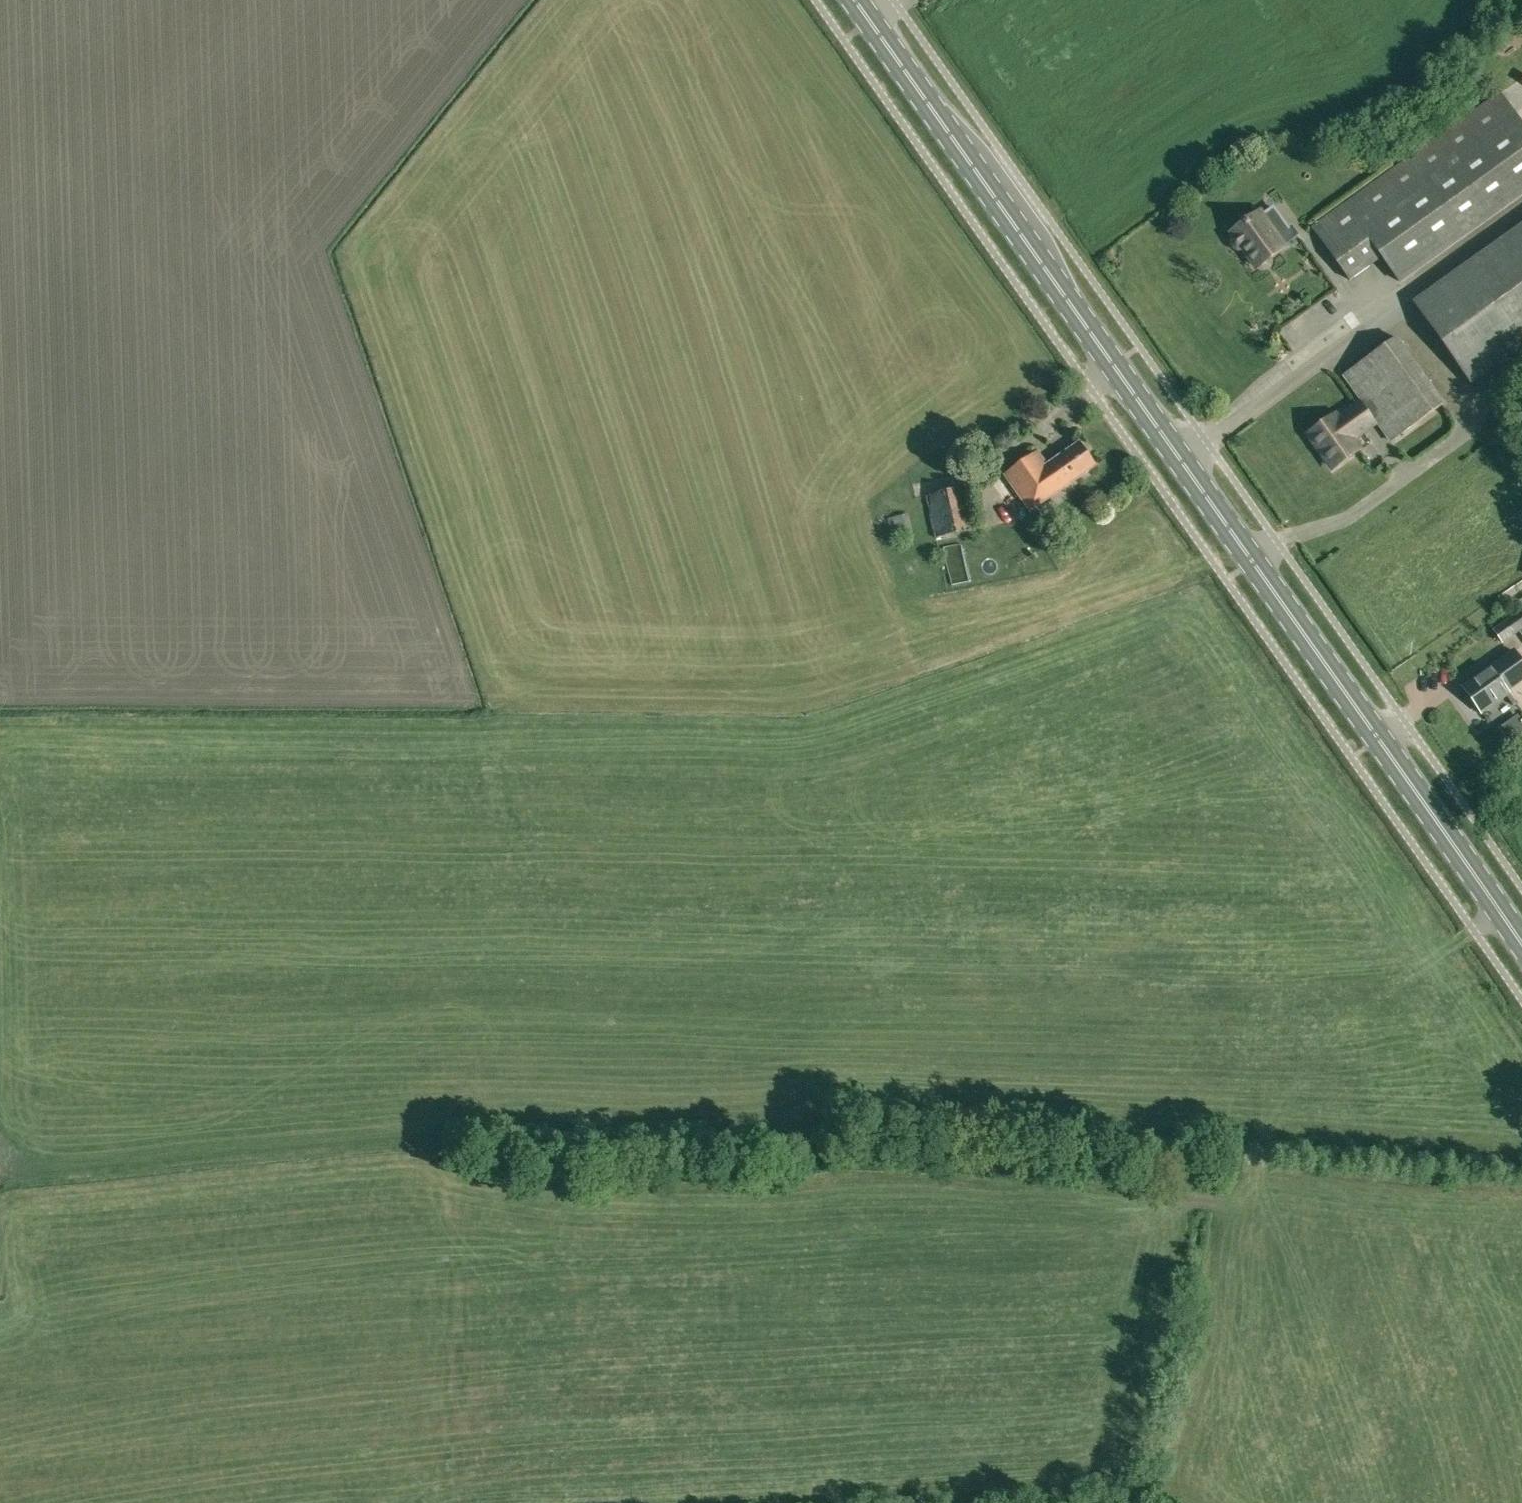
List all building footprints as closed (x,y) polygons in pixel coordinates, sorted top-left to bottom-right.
[(1500,93),(1313,227),(1351,279),(1383,256),(1401,282),(1417,270),(1521,195),(1521,124),(1500,93)] [(1260,212),(1249,221),(1232,232),(1234,235),(1233,238),(1232,241),(1233,243),(1235,246),(1237,247),(1240,248),(1243,247),(1257,267),(1285,247),(1278,237),(1289,229),(1274,207),(1263,215),(1260,212)] [(1414,301),(1472,382),(1521,347),(1521,224),(1414,301)] [(1390,442),(1445,403),(1397,336),(1342,375),(1390,442)] [(1352,438),(1374,423),(1360,403),(1339,419),(1336,415),(1310,434),(1333,467),(1359,448),(1352,438)] [(1030,511),(1097,466),(1080,441),(1047,464),(1039,451),(1005,474),(1030,511)] [(934,538),(979,528),(970,485),(926,495),(934,538)] [(895,542),(914,537),(908,513),(889,518),(895,542)] [(1504,623),(1513,635),(1521,629),(1521,610),(1504,623)] [(1509,692),(1507,689),(1521,678),(1521,661),(1515,650),(1491,668),(1491,667),(1463,687),(1481,712),(1509,692)]
